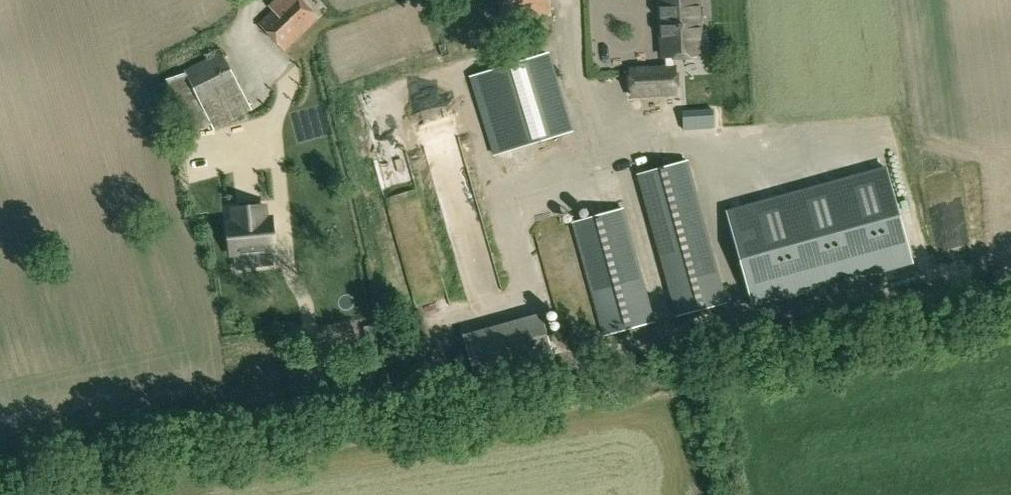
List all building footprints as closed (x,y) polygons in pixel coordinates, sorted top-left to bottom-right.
[(319,18),(302,0),(275,0),(269,6),(273,10),(259,24),(284,50),(319,18)] [(552,15),(550,0),(499,0),(501,20),(552,15)] [(663,58),(666,57),(666,69),(631,71),(632,96),(677,93),(676,68),(675,68),(674,57),(685,56),(686,60),(699,59),(698,56),(702,55),(698,0),(660,0),(663,58)] [(186,72),(165,82),(165,83),(166,84),(191,135),(212,124),(214,128),(252,109),(223,51),(185,70),(186,72)] [(494,154),(571,131),(547,54),(471,78),(494,154)] [(423,100),(436,148),(461,141),(448,93),(423,100)] [(727,302),(688,161),(639,175),(678,315),(727,302)] [(912,263),(886,168),(767,201),(745,207),(728,212),(748,286),(754,306),(912,263)] [(265,206),(233,209),(234,222),(228,223),(231,254),(275,250),(272,218),(266,219),(265,206)] [(605,335),(654,322),(623,209),(574,222),(605,335)]
